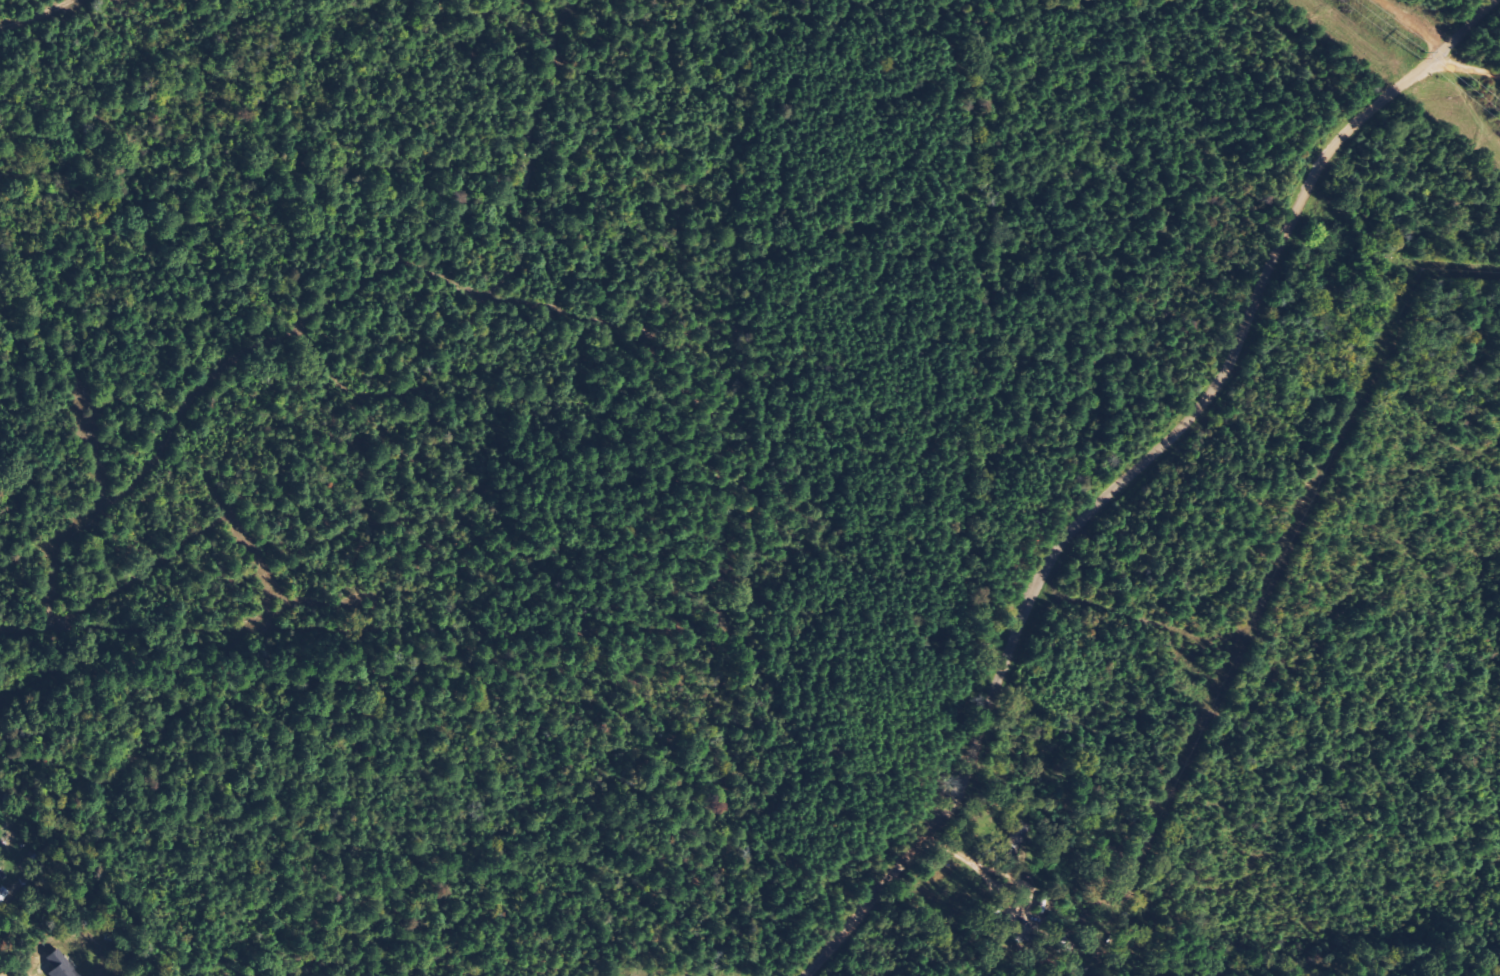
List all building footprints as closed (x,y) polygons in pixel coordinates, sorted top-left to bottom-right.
[(1,887),(0,889),(0,908),(11,893),(1,887)] [(56,948),(45,958),(53,967),(45,974),(47,975),(81,975),(56,948)]
